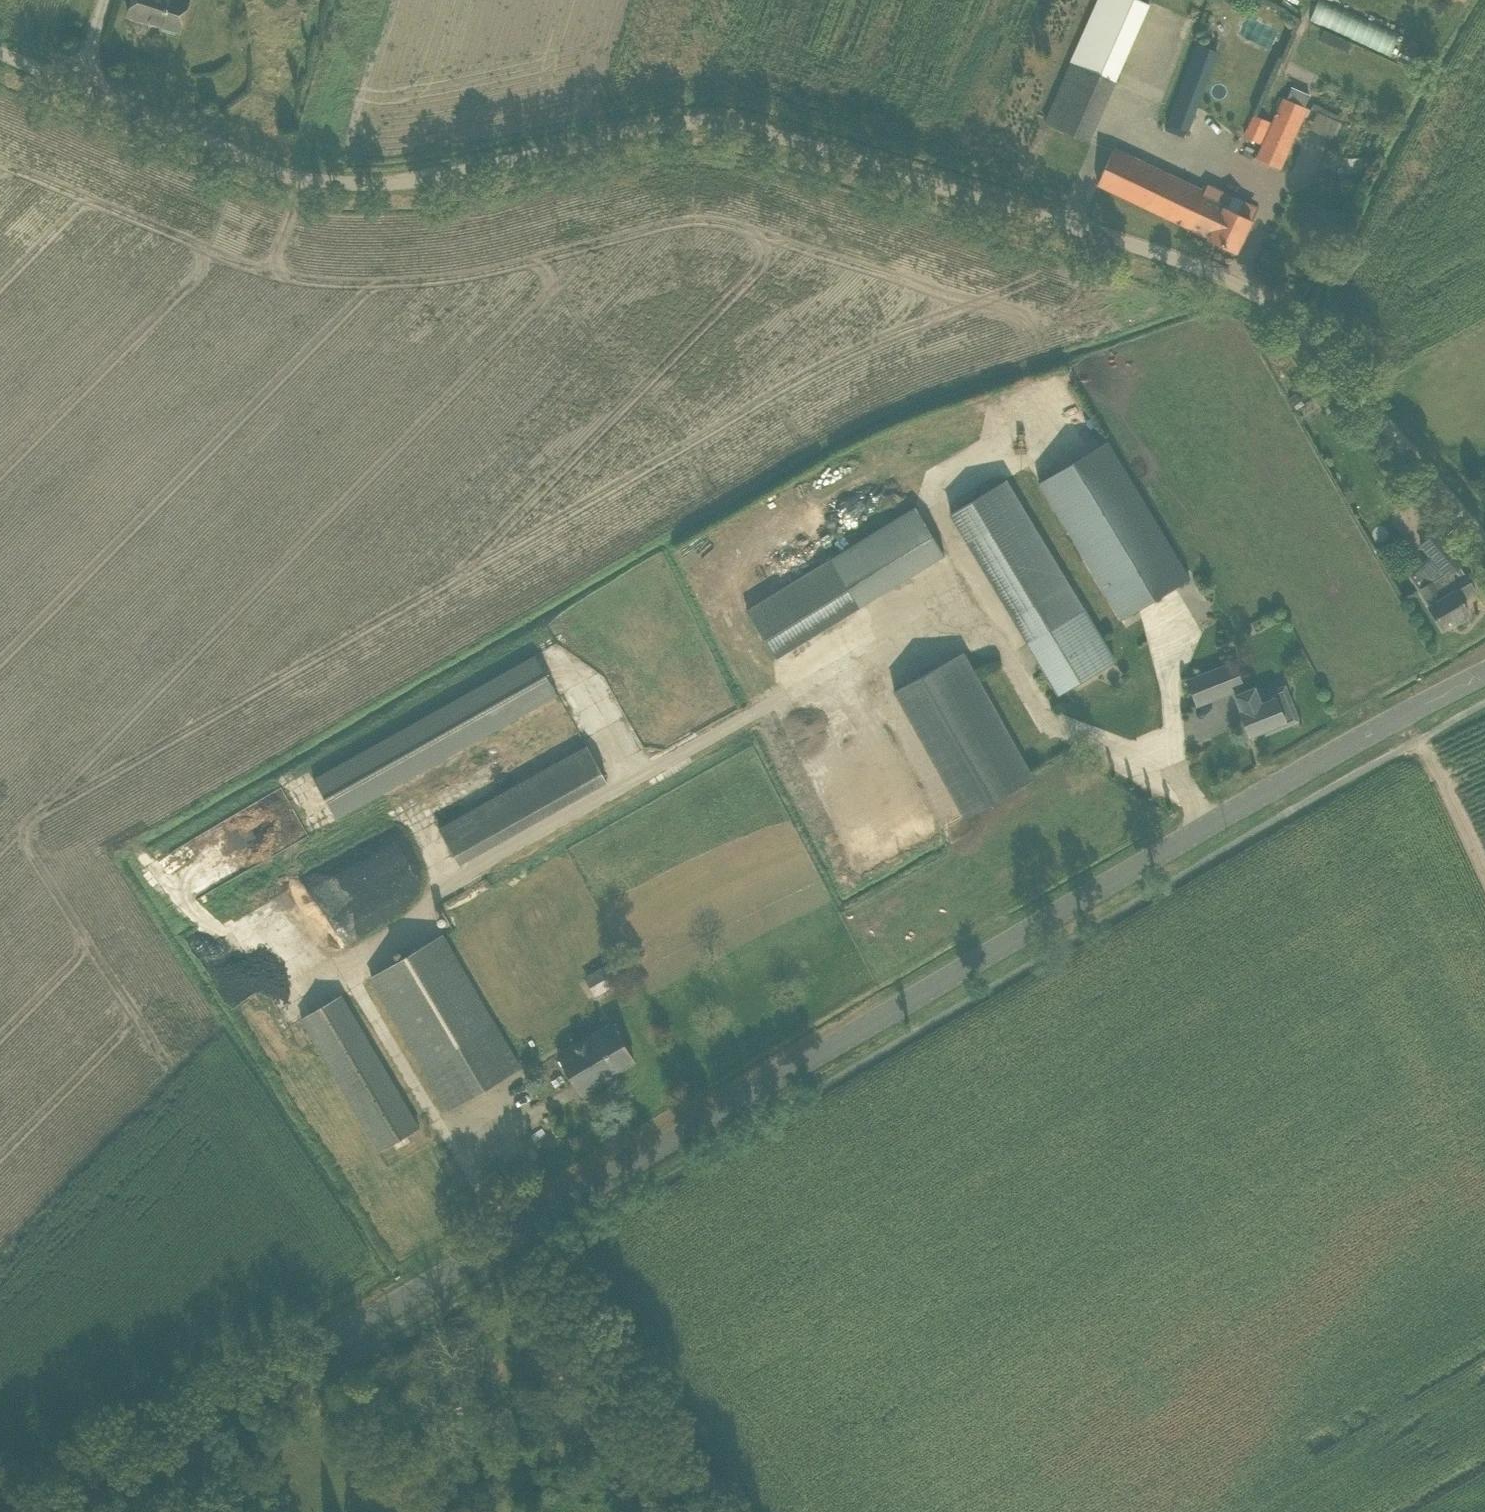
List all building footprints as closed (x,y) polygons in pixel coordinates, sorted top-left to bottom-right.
[(180,31),(189,0),(134,0),(129,15),(180,31)] [(1308,21),(1396,52),(1403,33),(1315,2),(1308,21)] [(1093,11),(1058,92),(1102,111),(1137,30),(1093,11)] [(1196,43),(1166,121),(1188,130),(1218,51),(1196,43)] [(1283,97),(1272,123),(1263,143),(1256,156),(1280,167),(1307,108),(1303,106),(1309,94),(1292,87),(1287,98),(1283,97)] [(1244,134),(1263,143),(1272,123),(1253,114),(1244,134)] [(1237,251),(1251,221),(1225,208),(1228,201),(1115,148),(1098,184),(1209,237),(1209,238),(1237,251)] [(1342,174),(1364,174),(1363,154),(1342,155),(1342,174)] [(1038,481),(1121,620),(1190,579),(1107,440),(1038,481)] [(950,514),(1042,668),(1099,634),(1007,479),(950,514)] [(777,658),(945,555),(915,506),(747,609),(777,658)] [(1459,565),(1464,561),(1438,529),(1421,543),(1446,573),(1447,575),(1459,565)] [(1419,588),(1443,629),(1457,620),(1460,623),(1468,618),(1467,614),(1469,613),(1461,599),(1476,590),(1467,576),(1466,576),(1459,565),(1447,575),(1446,573),(1433,581),(1432,580),(1419,588)] [(1115,661),(1099,634),(1042,668),(1058,695),(1115,661)] [(952,816),(1029,783),(971,649),(894,682),(952,816)] [(535,654),(315,778),(347,836),(568,712),(535,654)] [(1245,690),(1234,662),(1187,680),(1197,704),(1233,690),(1235,694),(1245,690)] [(1235,694),(1241,710),(1240,710),(1250,736),(1284,722),(1286,726),(1299,720),(1293,704),(1292,705),(1279,704),(1276,697),(1261,702),(1255,686),(1245,690),(1235,694)] [(450,858),(605,787),(588,749),(432,820),(450,858)] [(360,902),(405,884),(391,850),(346,869),(360,902)] [(449,1109),(520,1067),(441,934),(370,976),(449,1109)] [(615,959),(585,976),(596,996),(626,979),(615,959)] [(379,1150),(419,1127),(341,994),(301,1018),(379,1150)] [(634,1060),(615,1028),(599,1037),(596,1031),(577,1042),(581,1048),(562,1059),(582,1095),(615,1075),(613,1073),(634,1060)]
